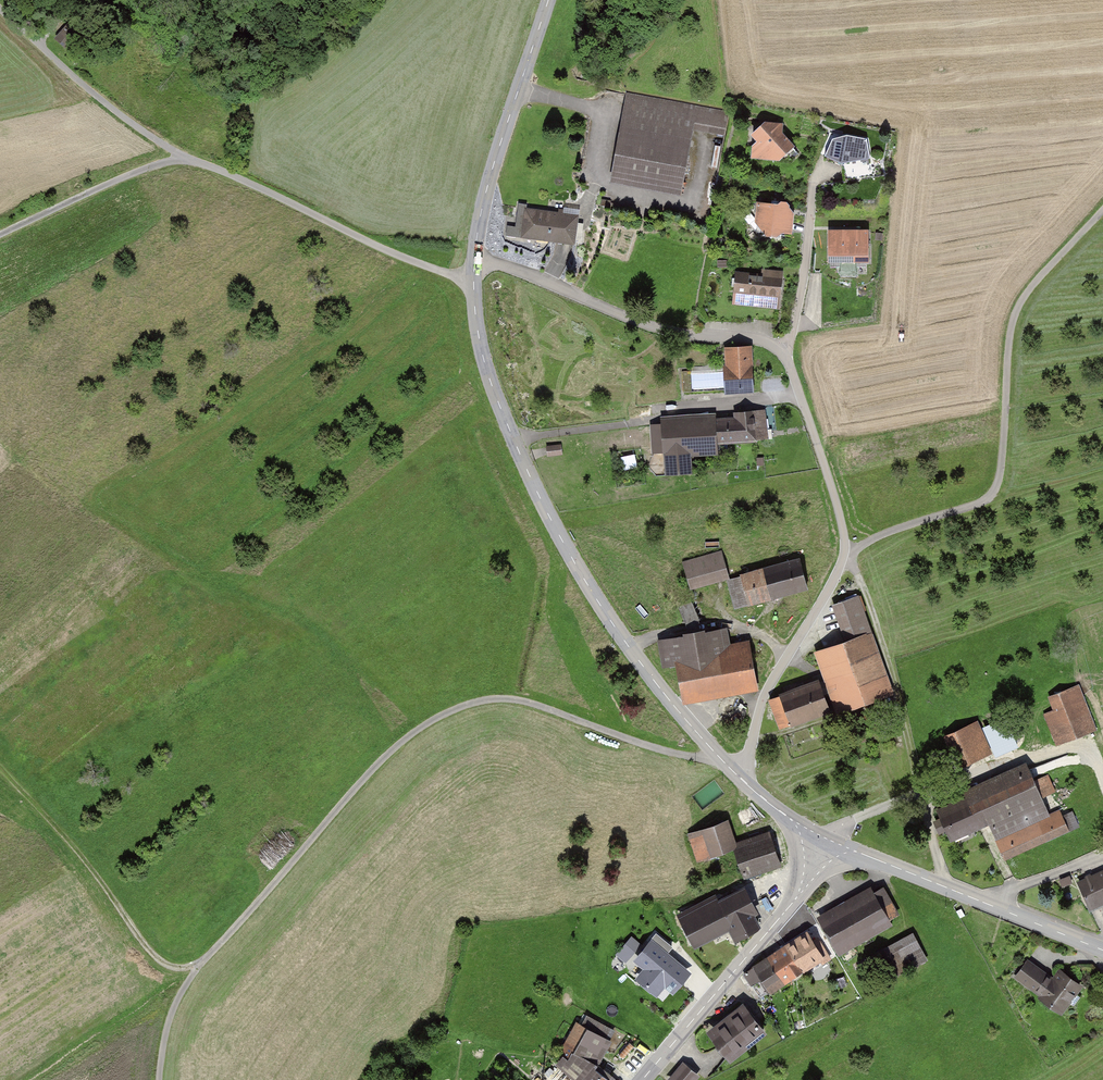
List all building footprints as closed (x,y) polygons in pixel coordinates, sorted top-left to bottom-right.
[(67,25),(54,39),(69,52),(82,38),(67,25)] [(694,105),(627,91),(608,182),(676,196),(690,126),(694,105)] [(728,111),(694,105),(690,126),(724,133),(728,111)] [(789,146),(768,121),(750,137),(771,162),(789,146)] [(847,131),(832,136),(825,152),(842,159),(869,156),(866,136),(847,131)] [(774,198),(756,199),(753,219),(771,239),(780,229),(792,230),(794,210),(789,204),(789,202),(787,198),(780,197),(777,199),(774,198)] [(525,205),(521,239),(564,244),(574,245),(578,211),(525,205)] [(868,232),(827,232),(827,265),(869,264),(868,232)] [(761,272),(735,270),(733,292),(743,293),(743,304),(779,308),(783,270),(761,267),(761,272)] [(724,369),(693,371),(694,396),(755,393),(753,344),(723,345),(724,369)] [(718,414),(658,418),(658,425),(649,426),(651,459),(661,458),(663,481),(694,479),(693,455),(716,454),(715,444),(769,441),(767,412),(735,414),(735,420),(718,421),(718,414)] [(562,443),(546,445),(547,456),(563,454),(562,443)] [(636,456),(624,456),(625,469),(636,468),(636,456)] [(729,578),(721,550),(682,561),(690,590),(727,579),(729,578)] [(809,588),(800,556),(762,566),(739,573),(740,576),(729,578),(727,579),(735,608),(748,604),(771,598),(809,588)] [(846,641),(873,631),(861,596),(834,605),(846,641)] [(754,691),(744,638),(727,641),(724,629),(663,640),(669,669),(677,667),(684,704),(754,691)] [(894,694),(873,631),(846,641),(816,651),(826,679),(830,692),(838,714),(867,704),(894,694)] [(779,729),(790,725),(790,727),(831,712),(825,695),(820,682),(819,678),(778,693),(779,695),(768,699),(779,729)] [(826,679),(820,682),(825,695),(830,692),(826,679)] [(1096,730),(1080,686),(1040,701),(1057,745),(1096,730)] [(992,756),(978,722),(941,738),(955,771),(992,756)] [(1033,781),(1026,764),(962,790),(967,802),(936,814),(947,841),(948,843),(981,830),(991,826),(1006,861),(1072,834),(1061,809),(1052,813),(1046,798),(1057,794),(1049,774),(1033,781)] [(733,851),(736,843),(728,820),(687,834),(696,863),(733,851)] [(736,843),(733,851),(744,878),(780,863),(768,830),(736,843)] [(1077,881),(1089,910),(1102,904),(1102,869),(1077,881)] [(1063,888),(1073,885),(1071,878),(1061,880),(1063,888)] [(740,889),(678,921),(693,950),(728,932),(733,941),(734,943),(757,931),(760,928),(753,916),(758,914),(744,887),(740,889)] [(889,920),(874,893),(871,887),(816,917),(820,923),(838,956),(893,926),(889,920)] [(883,887),(874,893),(889,920),(899,914),(883,887)] [(961,909),(956,911),(960,918),(965,916),(961,909)] [(751,965),(753,968),(769,991),(771,994),(780,987),(785,984),(796,976),(803,971),(825,956),(809,932),(805,927),(783,942),(765,955),(751,965)] [(928,959),(912,930),(872,952),(888,981),(928,959)] [(640,946),(631,938),(620,950),(630,958),(640,946)] [(683,980),(686,973),(673,961),(668,966),(655,955),(634,980),(659,1001),(677,980),(683,980)] [(1059,970),(1053,978),(1027,959),(1013,978),(1039,996),(1037,999),(1062,1016),(1083,987),(1059,970)] [(760,998),(769,991),(753,968),(744,974),(760,998)] [(768,1034),(742,1001),(705,1031),(722,1052),(732,1063),(768,1034)] [(541,1079),(543,1079),(611,1079),(593,1068),(613,1038),(576,1022),(541,1079)] [(682,1062),(667,1079),(697,1079),(700,1077),(682,1062)]
